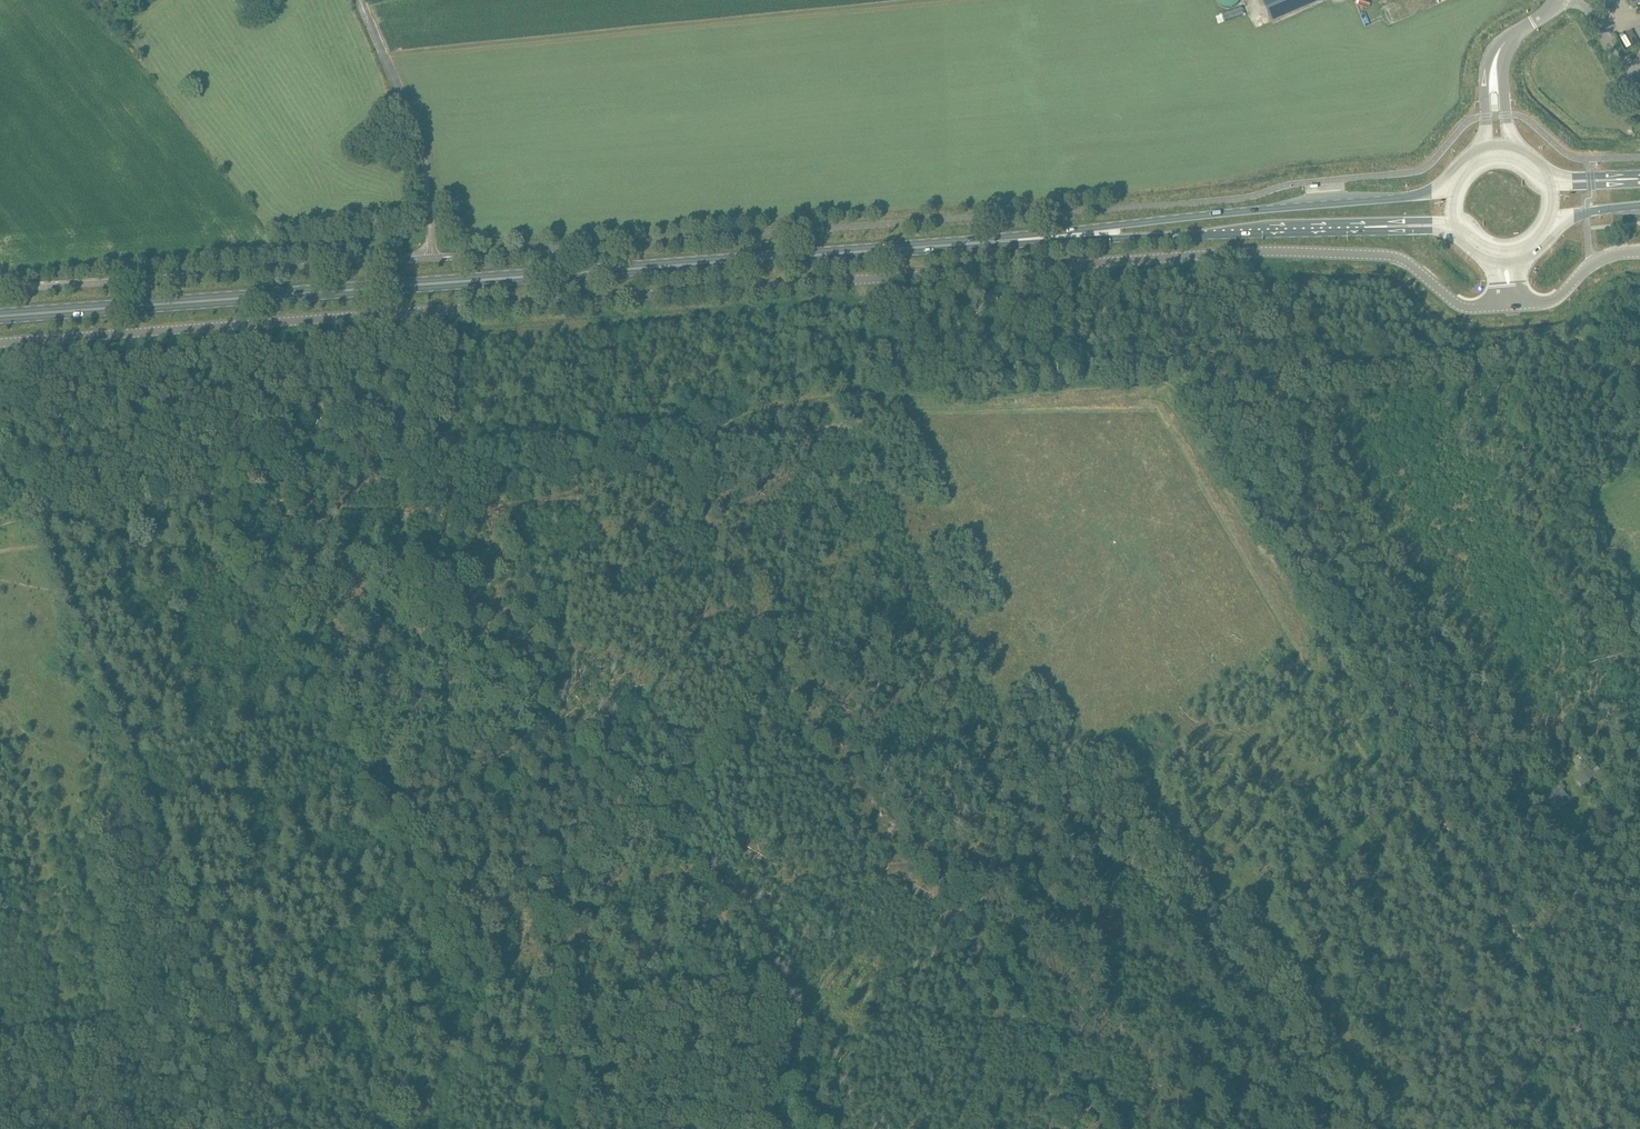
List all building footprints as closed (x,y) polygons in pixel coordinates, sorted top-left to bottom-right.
[(101,8),(102,7),(107,15),(120,5),(116,0),(94,0),(101,8)] [(1217,3),(1221,6),(1225,8),(1230,9),(1234,8),(1237,6),(1240,2),(1241,0),(1216,0),(1217,3)] [(1323,0),(1263,0),(1272,22),(1323,0)] [(1543,801),(1549,810),(1567,798),(1562,790),(1564,788),(1561,783),(1552,789),(1555,793),(1543,801)]
